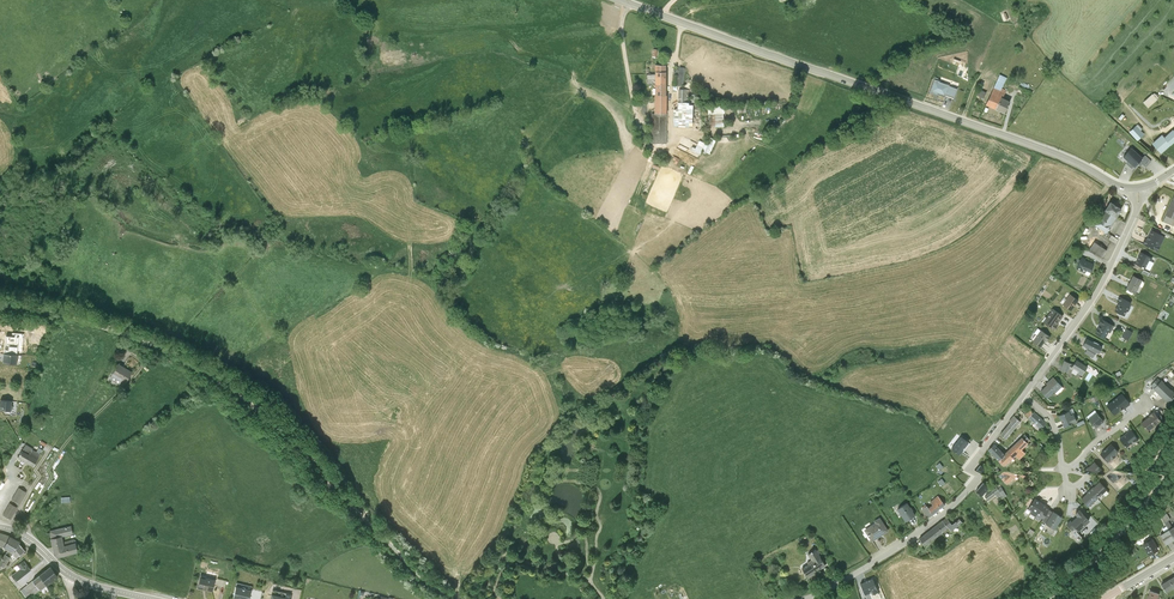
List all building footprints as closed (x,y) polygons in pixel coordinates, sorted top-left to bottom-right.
[(654,90),(653,118),(650,118),(650,150),(666,151),(665,71),(655,71),(654,81),(654,90)] [(683,77),(673,76),(671,91),(682,91),(683,77)] [(654,90),(654,81),(646,81),(646,90),(654,90)] [(952,94),(936,88),(931,102),(947,108),(952,94)] [(1010,99),(999,94),(988,115),(1007,124),(1013,112),(1005,108),(1010,99)] [(678,96),(678,109),(686,109),(686,96),(678,96)] [(981,104),(988,107),(990,101),(984,98),(981,104)] [(1157,105),(1147,114),(1153,120),(1163,111),(1157,105)] [(673,132),(692,133),(692,111),(686,112),(686,109),(678,109),(676,109),(676,115),(673,116),(673,132)] [(722,119),(708,120),(709,133),(723,132),(722,119)] [(1141,137),(1134,144),(1142,152),(1149,145),(1141,137)] [(691,153),(689,157),(699,161),(701,157),(709,160),(716,146),(707,142),(703,149),(698,146),(694,154),(691,153)] [(1166,164),(1173,157),(1173,146),(1170,150),(1167,146),(1158,154),(1166,164)] [(1136,159),(1128,169),(1133,173),(1130,176),(1136,181),(1147,170),(1136,159)] [(1099,239),(1112,247),(1117,238),(1116,238),(1127,223),(1115,215),(1099,239)] [(1156,243),(1149,258),(1163,266),(1171,251),(1156,243)] [(1099,255),(1093,264),(1106,272),(1111,264),(1099,255)] [(1142,273),(1140,278),(1150,283),(1154,274),(1156,275),(1158,272),(1145,266),(1142,273)] [(1085,272),(1080,284),(1093,290),(1099,278),(1085,272)] [(1138,290),(1131,303),(1140,308),(1148,295),(1138,290)] [(1074,309),(1066,319),(1075,326),(1083,315),(1074,309)] [(1124,317),(1119,326),(1130,331),(1136,317),(1124,311),(1122,316),(1124,317)] [(1056,323),(1046,337),(1058,346),(1062,340),(1061,339),(1067,331),(1056,323)] [(1104,340),(1099,348),(1109,354),(1118,340),(1106,334),(1103,339),(1104,340)] [(1138,348),(1132,344),(1127,352),(1133,356),(1138,348)] [(1045,345),(1036,357),(1044,363),(1049,356),(1050,357),(1054,352),(1045,345)] [(1091,365),(1089,369),(1097,374),(1100,370),(1101,368),(1104,369),(1107,362),(1091,354),(1087,362),(1091,363),(1090,364),(1091,365)] [(18,364),(5,363),(4,374),(17,375),(18,364)] [(133,382),(119,374),(111,387),(125,395),(133,382)] [(1080,376),(1076,384),(1083,388),(1082,389),(1086,392),(1091,383),(1080,376)] [(1076,380),(1068,377),(1064,385),(1072,389),(1076,380)] [(1044,407),(1051,415),(1058,408),(1059,410),(1066,403),(1057,393),(1050,400),(1051,401),(1044,407)] [(1159,406),(1167,398),(1164,395),(1156,403),(1159,406)] [(1166,413),(1173,404),(1167,398),(1159,406),(1166,413)] [(1166,413),(1172,419),(1172,418),(1173,416),(1173,405),(1173,404),(1166,413)] [(1,410),(0,419),(0,420),(12,421),(13,411),(1,410)] [(1127,411),(1112,424),(1120,433),(1128,426),(1129,428),(1136,422),(1127,411)] [(1032,435),(1037,430),(1033,427),(1028,432),(1032,435)] [(1050,440),(1037,429),(1037,430),(1032,435),(1045,447),(1050,440)] [(1073,429),(1063,433),(1068,445),(1081,439),(1078,432),(1075,433),(1073,429)] [(1101,430),(1093,437),(1101,446),(1109,440),(1101,430)] [(1160,430),(1146,441),(1153,450),(1167,439),(1161,432),(1160,430)] [(1024,438),(1017,432),(1013,437),(1014,438),(1019,443),(1024,438)] [(1014,450),(1019,443),(1014,438),(1008,445),(1014,450)] [(1009,455),(1014,450),(1008,445),(1003,450),(1009,455)] [(1132,467),(1144,459),(1137,449),(1125,457),(1132,467)] [(970,459),(963,453),(953,463),(961,470),(970,459)] [(33,458),(27,454),(23,460),(30,464),(33,458)] [(1025,455),(1008,471),(1013,478),(1018,473),(1025,467),(1032,461),(1031,460),(1025,455)] [(30,464),(23,460),(19,467),(35,476),(42,463),(38,461),(33,458),(30,464)] [(1008,471),(998,461),(991,466),(1007,483),(1013,478),(1008,471)] [(47,471),(51,475),(57,467),(53,463),(47,471)] [(1116,463),(1105,473),(1113,482),(1124,472),(1116,463)] [(1029,471),(1025,467),(1018,473),(1022,478),(1029,471)] [(1099,481),(1090,489),(1097,498),(1107,489),(1099,481)] [(989,487),(982,482),(975,490),(982,495),(989,487)] [(997,488),(997,486),(985,496),(988,500),(995,494),(998,498),(1002,496),(997,488)] [(1001,486),(997,488),(1003,497),(1006,495),(1001,486)] [(26,492),(18,488),(12,498),(19,503),(26,492)] [(1088,506),(1097,498),(1090,489),(1080,498),(1088,506)] [(945,504),(938,495),(930,501),(932,504),(928,507),(933,513),(945,504)] [(1034,498),(1028,509),(1031,510),(1029,513),(1040,520),(1042,517),(1043,518),(1049,509),(1046,507),(1047,505),(1034,498)] [(17,507),(9,502),(3,514),(10,519),(17,507)] [(916,514),(907,502),(897,508),(906,521),(916,514)] [(933,513),(926,505),(921,509),(928,518),(933,513)] [(1070,520),(1066,524),(1072,530),(1075,527),(1078,531),(1090,520),(1079,509),(1074,514),(1077,516),(1071,521),(1070,520)] [(1053,511),(1045,523),(1055,529),(1062,517),(1053,511)] [(1169,520),(1171,518),(1168,513),(1162,516),(1168,526),(1172,524),(1169,520)] [(889,530),(880,516),(874,520),(875,522),(864,528),(872,541),(889,530)] [(952,524),(946,517),(919,538),(925,545),(949,528),(951,531),(962,523),(959,519),(952,524)] [(72,533),(70,525),(49,531),(51,538),(61,535),(72,533)] [(1168,530),(1160,534),(1166,544),(1173,539),(1168,530)] [(0,533),(0,546),(3,547),(10,536),(0,533)] [(51,538),(50,538),(54,554),(57,557),(77,552),(76,547),(75,542),(64,544),(61,535),(51,538)] [(19,543),(19,542),(10,536),(3,547),(7,550),(11,552),(19,543)] [(1158,550),(1152,538),(1142,544),(1149,556),(1158,550)] [(16,558),(25,550),(19,543),(11,552),(16,558)] [(826,564),(815,548),(808,553),(811,559),(807,561),(808,563),(801,567),(808,577),(815,573),(814,572),(826,564)] [(0,561),(0,569),(1,568),(4,567),(10,557),(11,552),(7,550),(0,561)] [(20,568),(11,575),(16,581),(31,569),(24,560),(17,565),(20,568)] [(58,576),(50,566),(41,573),(49,583),(58,576)] [(41,573),(32,580),(40,590),(49,583),(41,573)] [(200,575),(200,577),(197,588),(212,592),(215,580),(212,579),(213,577),(200,575)] [(873,578),(858,584),(863,596),(878,590),(873,578)] [(1169,579),(1161,584),(1165,592),(1173,587),(1169,579)] [(20,590),(27,598),(28,598),(40,590),(32,580),(20,590)] [(237,583),(233,598),(238,598),(249,598),(252,586),(237,583)] [(271,593),(270,598),(290,598),(291,598),(289,598),(291,593),(273,590),(272,594),(271,593)] [(1150,591),(1147,598),(1157,598),(1159,594),(1150,591)]
